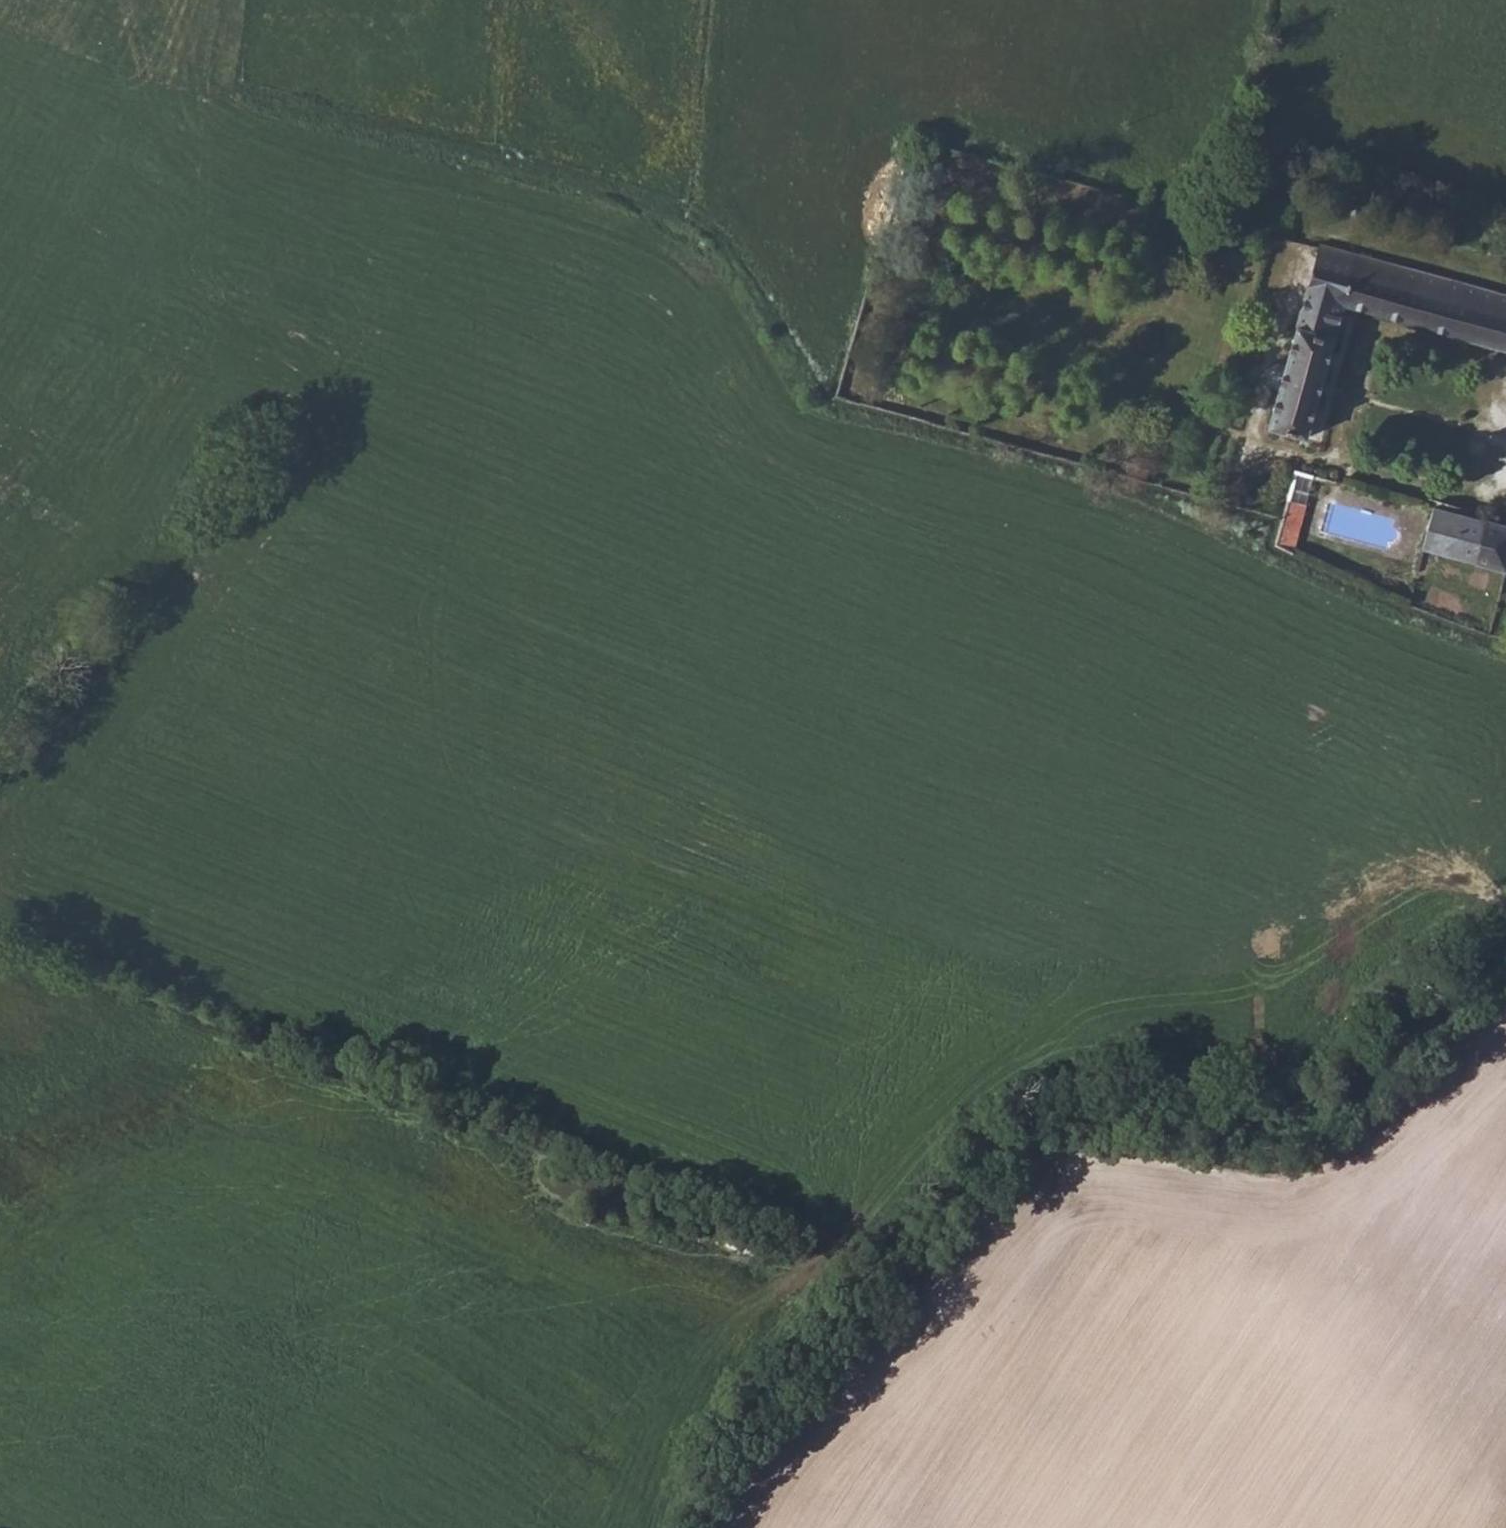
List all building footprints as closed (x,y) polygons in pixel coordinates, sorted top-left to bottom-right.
[(1348,253),(1311,244),(1289,327),(1279,365),(1270,364),(1266,366),(1263,369),(1260,377),(1261,382),(1265,385),(1272,389),(1262,427),(1302,439),(1339,308),(1505,350),(1505,293),(1500,292),(1450,280),(1425,273),(1348,253)] [(1275,526),(1269,550),(1286,558),(1309,478),(1290,472),(1275,526)] [(1419,552),(1502,573),(1505,557),(1505,529),(1429,509),(1419,552)]
